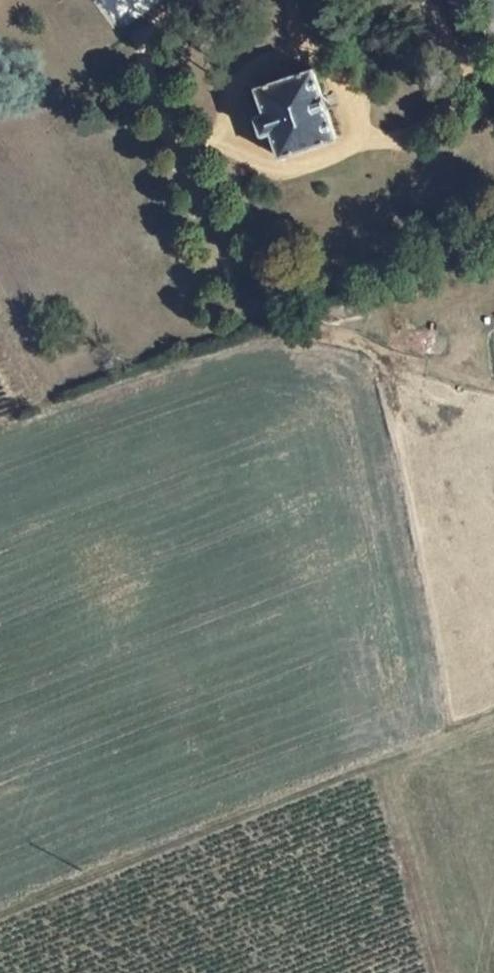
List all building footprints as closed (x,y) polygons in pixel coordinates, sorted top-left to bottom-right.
[(457,9),(481,0),(453,0),(457,9)] [(277,142),(284,161),(337,140),(312,70),(257,91),(264,108),(263,108),(260,110),(258,114),(260,118),(253,121),(260,138),(269,138),(269,139),(270,143),(273,144),(277,142)]
